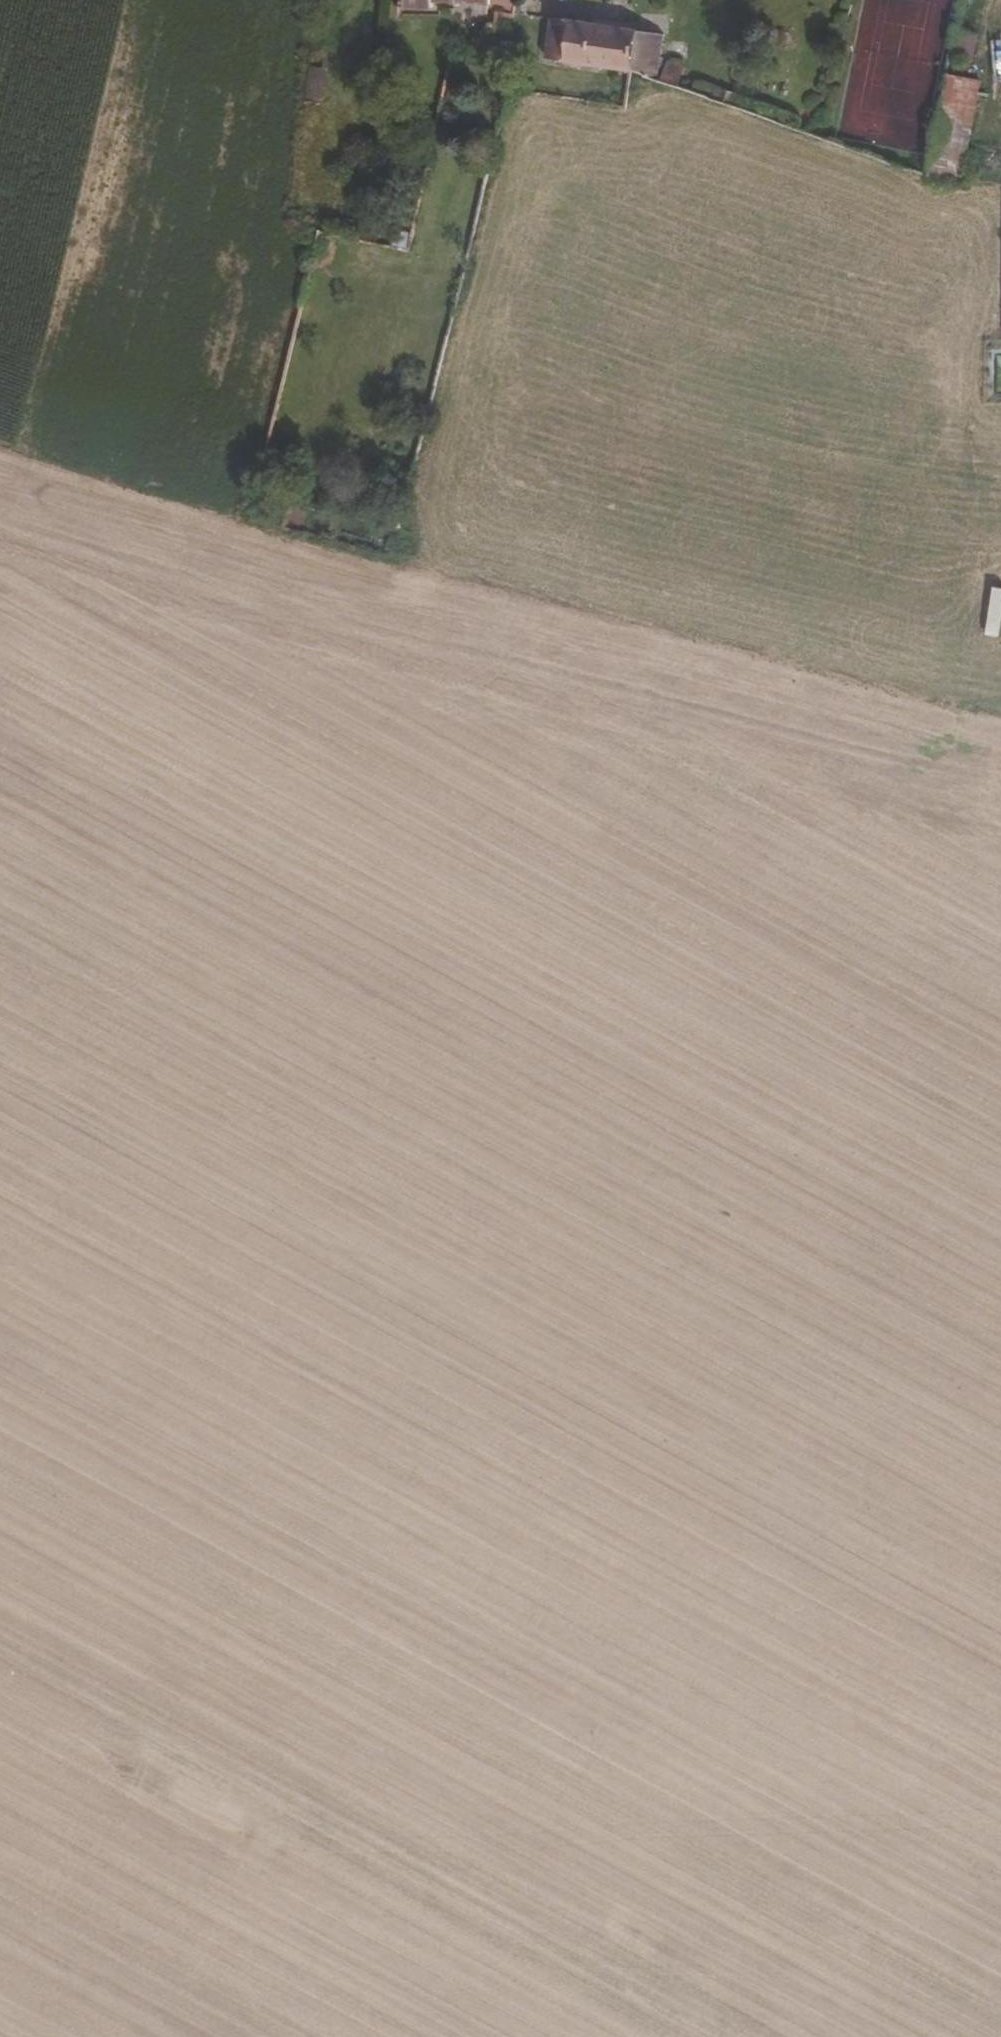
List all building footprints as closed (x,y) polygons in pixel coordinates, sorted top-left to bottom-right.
[(518,0),(404,0),(404,3),(517,8),(518,0)] [(658,78),(665,33),(556,17),(549,57),(633,69),(658,78)] [(975,62),(980,34),(958,29),(953,58),(975,62)] [(967,183),(987,85),(949,76),(930,177),(967,183)] [(987,635),(1000,637),(1000,629),(1000,588),(995,587),(987,635)]
